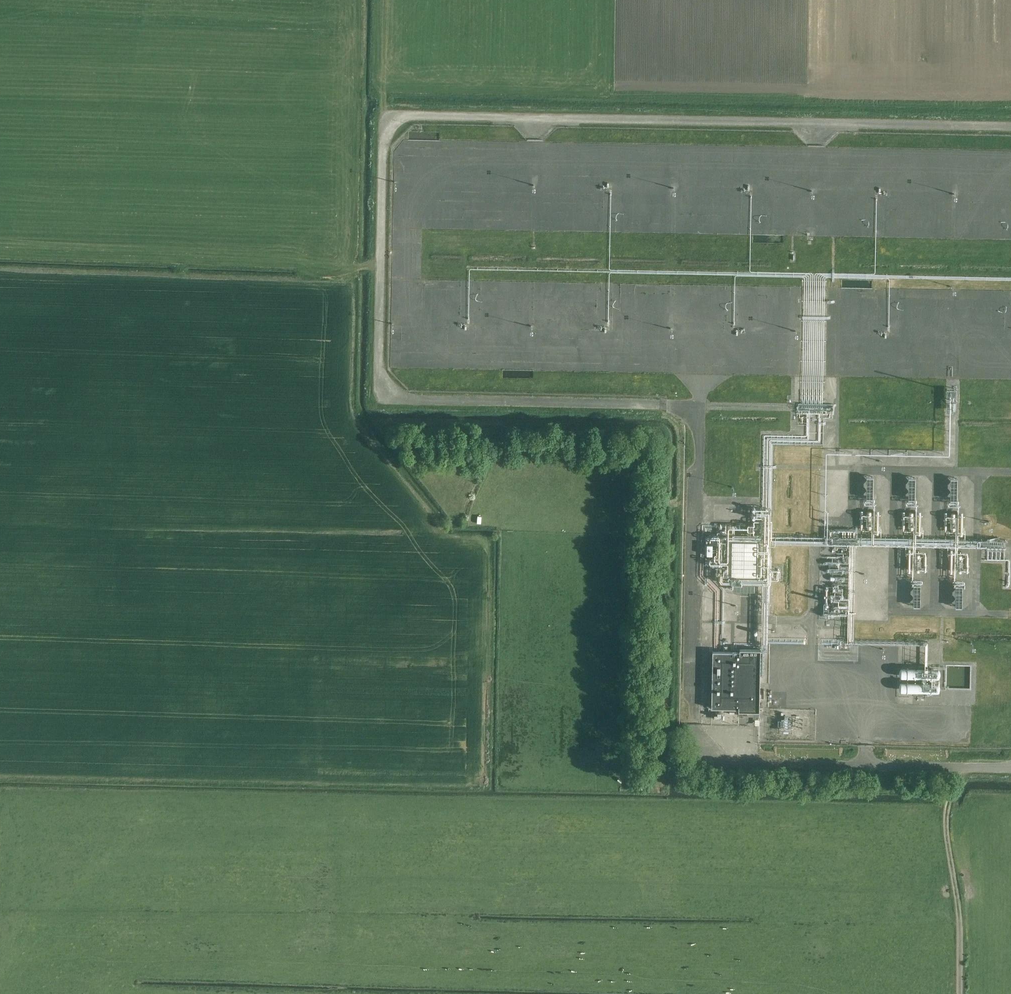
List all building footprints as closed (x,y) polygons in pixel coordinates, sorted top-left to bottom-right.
[(872,475),(864,475),(864,496),(872,496),(872,475)] [(914,496),(915,475),(906,475),(905,496),(914,496)] [(956,476),(948,476),(948,496),(956,496),(956,476)] [(953,582),(953,605),(962,605),(961,582),(953,582)] [(760,648),(740,648),(740,651),(713,651),(712,708),(739,708),(739,710),(759,710),(760,648)] [(898,689),(937,691),(938,667),(899,666),(898,689)]
